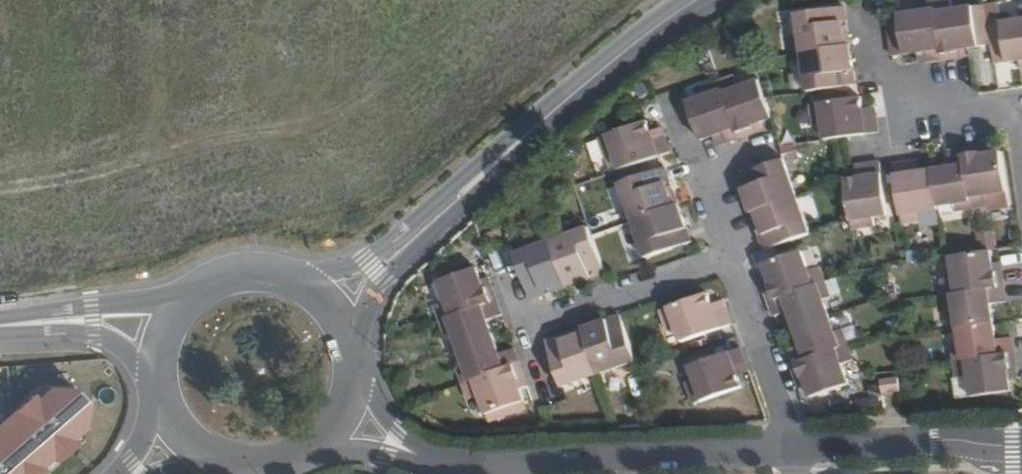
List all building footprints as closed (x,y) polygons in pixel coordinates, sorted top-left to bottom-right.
[(935,1),(943,60),(958,57),(957,47),(963,46),(966,48),(979,47),(973,7),(952,10),(951,0),(945,0),(935,1)] [(943,60),(935,1),(919,4),(920,12),(899,15),(905,55),(919,53),(922,49),(927,49),(929,61),(943,60)] [(999,3),(986,5),(995,65),(1008,63),(999,3)] [(986,5),(973,7),(979,47),(992,44),(986,5)] [(797,14),(803,54),(846,47),(851,47),(849,33),(843,33),(841,23),(847,22),(844,7),(797,14)] [(899,15),(886,17),(892,57),(905,55),(899,15)] [(1002,23),(1008,63),(1021,61),(1021,60),(1021,20),(1002,23)] [(967,56),(966,48),(963,46),(957,47),(958,57),(967,56)] [(846,47),(803,54),(808,92),(857,85),(852,55),(847,57),(846,47)] [(922,49),(919,53),(919,54),(920,63),(929,61),(927,49),(922,49)] [(735,77),(720,82),(740,138),(755,133),(751,123),(757,121),(761,123),(773,118),(760,81),(739,88),(735,77)] [(721,129),(726,143),(740,138),(720,82),(705,87),(708,95),(688,102),(701,140),(714,136),(716,131),(721,129)] [(824,126),(827,140),(839,138),(879,132),(877,115),(861,118),(860,113),(862,109),(860,96),(812,104),(816,127),(824,126)] [(875,107),(862,109),(860,113),(861,118),(877,115),(875,107)] [(616,157),(621,170),(669,153),(671,152),(666,137),(651,142),(649,137),(651,133),(646,121),(600,137),(608,159),(616,157)] [(751,123),(755,133),(763,129),(761,123),(757,121),(751,123)] [(651,133),(649,137),(651,142),(666,137),(663,129),(651,133)] [(718,145),(726,143),(721,129),(716,131),(714,136),(718,145)] [(986,157),(988,154),(987,146),(979,148),(980,158),(986,157)] [(964,150),(972,208),(988,206),(987,194),(1008,191),(1002,152),(988,154),(986,157),(980,158),(979,148),(964,150)] [(972,208),(964,150),(949,152),(951,167),(932,169),(938,205),(955,203),(957,211),(972,208)] [(756,211),(797,196),(784,160),(739,176),(749,203),(753,202),(756,211)] [(919,171),(917,161),(909,162),(911,176),(916,176),(919,171)] [(846,182),(853,229),(876,226),(875,217),(889,215),(881,162),(865,165),(867,181),(862,182),(859,179),(846,182)] [(911,176),(909,162),(894,165),(902,223),(918,220),(917,212),(938,209),(938,205),(932,169),(919,171),(916,176),(911,176)] [(856,166),(859,179),(862,182),(867,181),(865,165),(856,166)] [(620,184),(634,222),(674,207),(679,205),(674,192),(669,195),(665,185),(671,182),(666,168),(620,184)] [(674,192),(671,182),(665,185),(669,195),(674,192)] [(765,251),(811,234),(797,196),(756,211),(752,212),(757,226),(761,224),(765,234),(760,236),(765,251)] [(674,207),(634,222),(646,258),(692,241),(682,214),(677,215),(674,207)] [(757,226),(760,236),(765,234),(761,224),(757,226)] [(553,241),(568,281),(576,279),(578,283),(606,273),(590,227),(553,241)] [(532,300),(546,295),(544,290),(554,286),(556,291),(570,286),(568,281),(553,241),(515,254),(532,300)] [(770,302),(825,283),(820,267),(809,271),(802,251),(764,264),(769,277),(773,279),(775,284),(765,287),(770,302)] [(946,296),(1005,286),(1003,272),(992,274),(991,268),(993,265),(993,264),(992,251),(952,257),(955,278),(944,279),(946,296)] [(1001,263),(993,264),(993,265),(991,268),(992,274),(1003,272),(1001,263)] [(437,305),(443,321),(497,300),(493,287),(483,290),(481,285),(483,280),(478,268),(441,281),(448,301),(437,305)] [(762,279),(765,287),(775,284),(773,279),(769,277),(762,279)] [(490,278),(483,280),(481,285),(483,290),(493,287),(490,278)] [(789,311),(795,329),(829,317),(824,300),(831,298),(825,283),(770,302),(775,316),(789,311)] [(544,290),(546,295),(556,291),(554,286),(544,290)] [(956,310),(958,328),(995,322),(992,304),(1007,301),(1005,286),(946,296),(948,311),(956,310)] [(708,293),(662,309),(670,331),(678,329),(683,342),(733,324),(728,309),(712,314),(711,310),(712,305),(708,293)] [(455,333),(461,349),(495,337),(489,320),(503,315),(497,300),(443,321),(448,335),(455,333)] [(725,301),(712,305),(711,310),(712,314),(728,309),(725,301)] [(595,330),(587,334),(601,374),(637,361),(622,316),(594,326),(595,330)] [(818,356),(848,345),(842,330),(835,333),(829,317),(795,329),(801,346),(787,350),(792,365),(818,356)] [(953,346),(956,362),(1015,353),(1012,339),(998,341),(995,322),(958,328),(961,345),(953,346)] [(547,342),(563,388),(601,374),(587,334),(585,329),(572,334),(573,338),(563,342),(562,337),(547,342)] [(572,334),(562,337),(563,342),(573,338),(572,334)] [(495,337),(461,349),(466,366),(460,368),(465,384),(520,363),(515,350),(502,354),(495,337)] [(853,361),(848,345),(818,356),(792,365),(797,379),(807,375),(809,381),(807,385),(812,398),(849,385),(842,365),(853,361)] [(742,388),(737,376),(734,374),(732,368),(747,363),(742,348),(691,366),(696,379),(688,382),(697,404),(742,388)] [(1013,392),(1011,378),(1007,376),(1006,370),(1017,369),(1015,353),(956,362),(958,378),(970,376),(973,397),(1013,392)] [(526,378),(520,363),(465,384),(470,399),(481,395),(488,415),(526,402),(522,389),(522,388),(517,387),(516,382),(526,378)] [(750,371),(747,363),(732,368),(734,374),(737,376),(750,371)] [(1007,376),(1011,378),(1018,377),(1017,369),(1006,370),(1007,376)] [(800,387),(807,385),(809,381),(807,375),(797,379),(800,387)] [(970,376),(958,378),(955,378),(958,400),(973,397),(970,376)] [(522,388),(522,389),(528,387),(526,378),(516,382),(517,387),(522,388)] [(899,378),(882,381),(884,393),(901,390),(899,378)] [(87,451),(87,401),(77,387),(49,388),(0,422),(0,473),(55,473),(87,451)]
